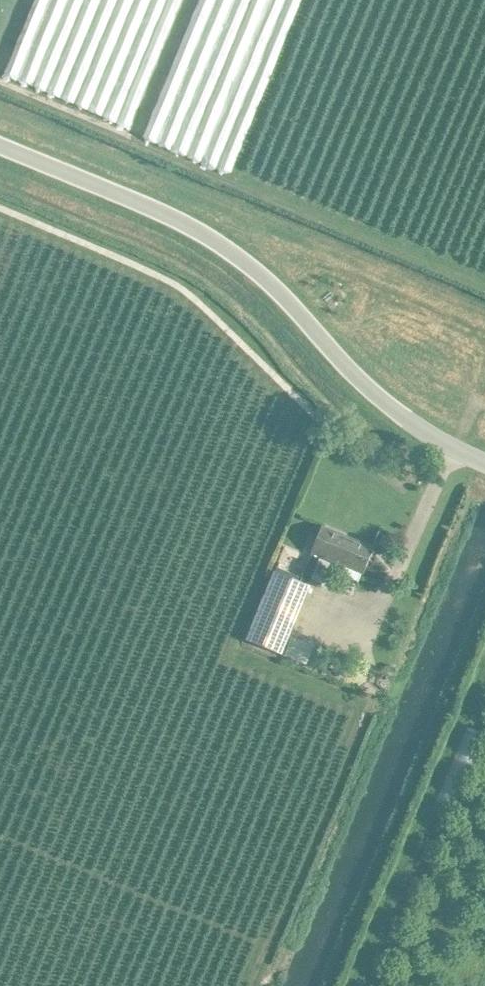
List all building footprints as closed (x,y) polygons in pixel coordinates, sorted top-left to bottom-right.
[(371,547),(322,526),(298,581),(272,571),(244,640),(281,655),(309,586),(305,584),(317,555),(345,566),(341,575),(357,581),(360,573),(371,547)] [(261,554),(287,563),(294,543),(268,534),(261,554)]
